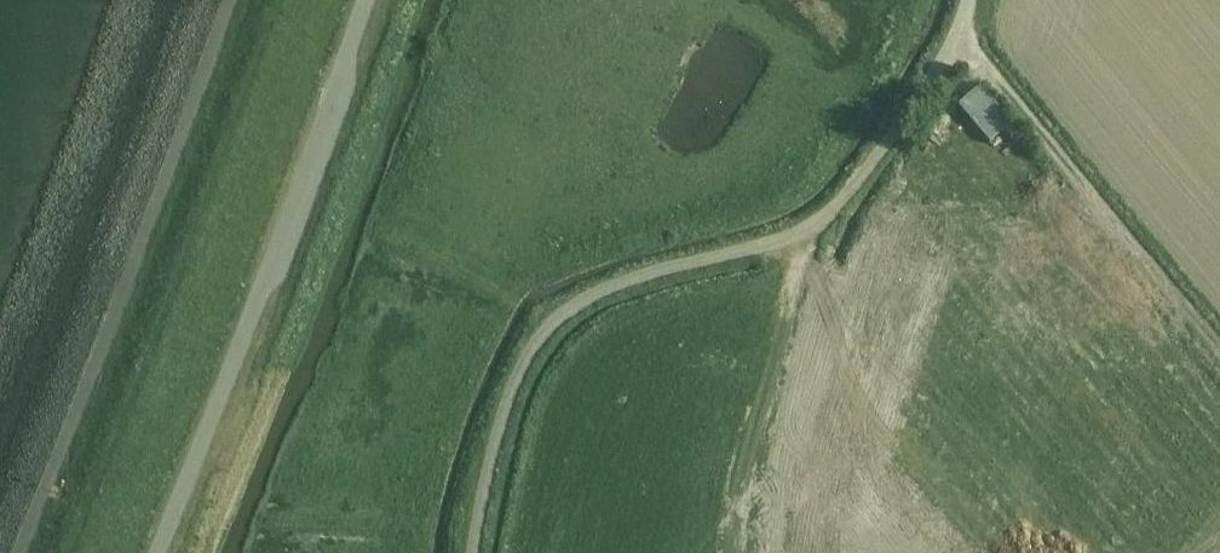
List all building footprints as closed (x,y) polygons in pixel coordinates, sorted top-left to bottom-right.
[(981,89),(958,108),(990,145),(1012,126),(981,89)]
